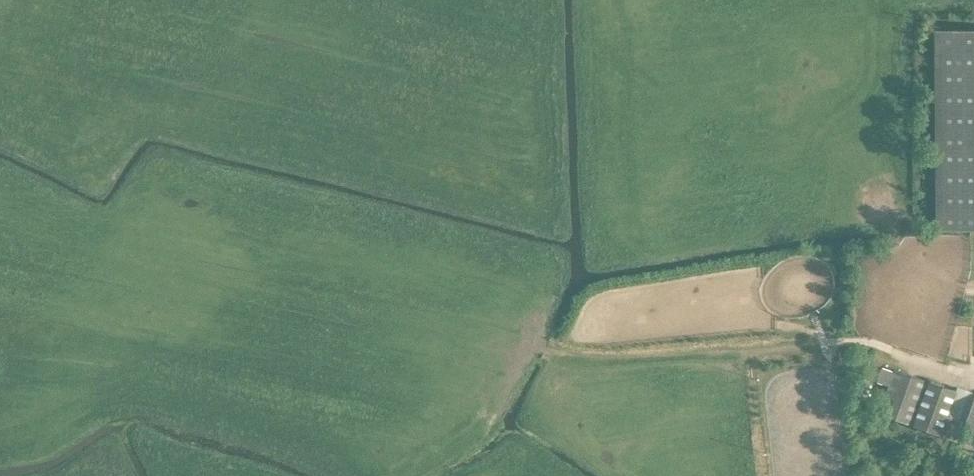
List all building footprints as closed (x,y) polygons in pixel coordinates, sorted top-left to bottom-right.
[(938,234),(973,234),(973,35),(937,35),(938,234)] [(880,367),(875,382),(886,386),(891,371),(880,367)] [(896,373),(880,416),(909,426),(924,383),(896,373)] [(929,385),(914,428),(942,438),(958,395),(929,385)] [(963,428),(973,432),(973,398),(963,428)]
